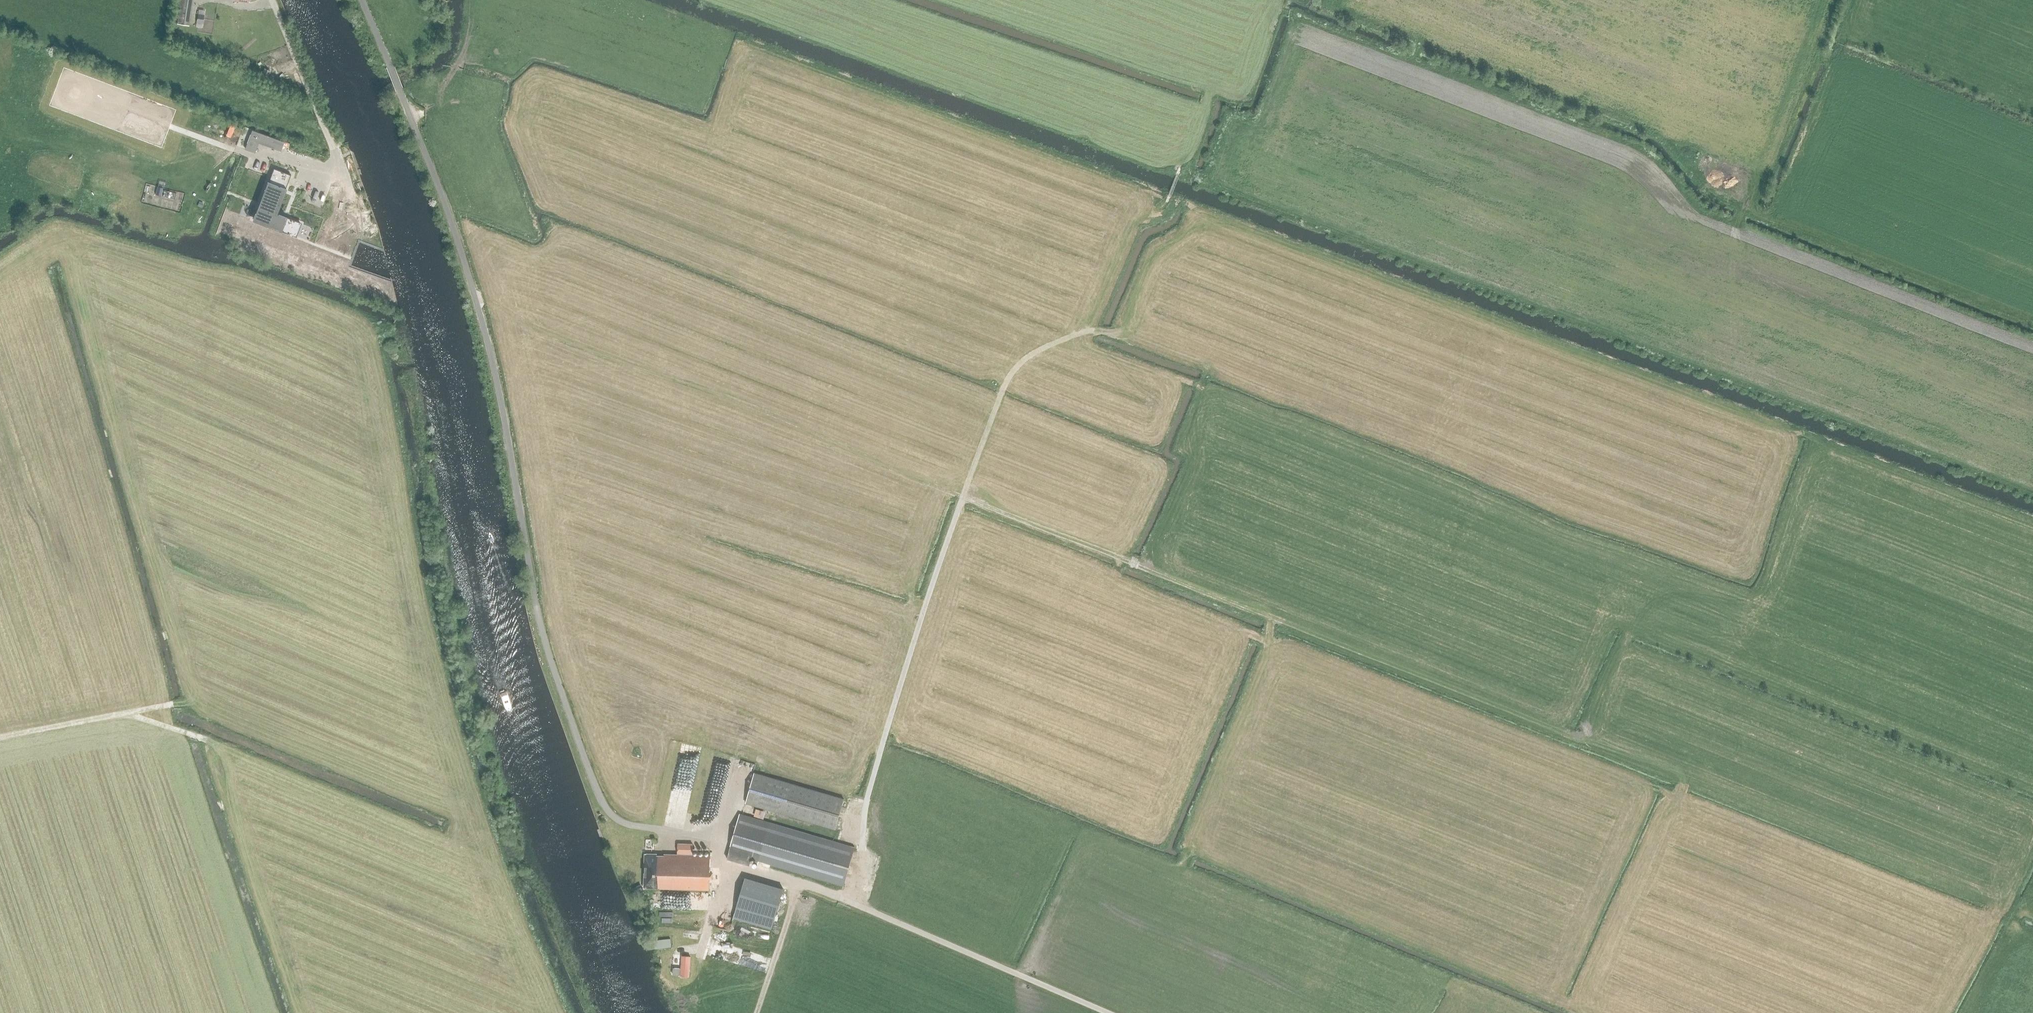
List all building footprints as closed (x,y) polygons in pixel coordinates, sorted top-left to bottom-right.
[(177,23),(186,25),(190,0),(180,0),(177,23)] [(252,130),(248,139),(258,142),(280,151),(283,142),(252,130)] [(257,210),(254,219),(259,221),(292,234),(296,224),(299,225),(300,223),(276,214),(291,175),(273,168),(257,210)] [(754,773),(745,803),(834,829),(843,799),(754,773)] [(713,792),(714,786),(709,785),(705,801),(720,804),(722,794),(713,792)] [(756,814),(765,817),(768,810),(759,807),(756,814)] [(843,885),(854,847),(742,814),(737,832),(734,831),(726,859),(749,865),(751,858),(843,885)] [(695,853),(695,842),(680,842),(680,853),(695,853)] [(709,891),(710,856),(664,854),(664,856),(657,855),(657,854),(644,854),(643,888),(709,891)] [(775,928),(777,917),(785,887),(745,878),(735,919),(775,928)] [(656,939),(657,947),(672,946),(671,939),(656,939)] [(713,940),(709,953),(764,971),(768,958),(713,940)] [(682,956),(681,968),(673,968),(672,975),(689,976),(690,956),(682,956)]
